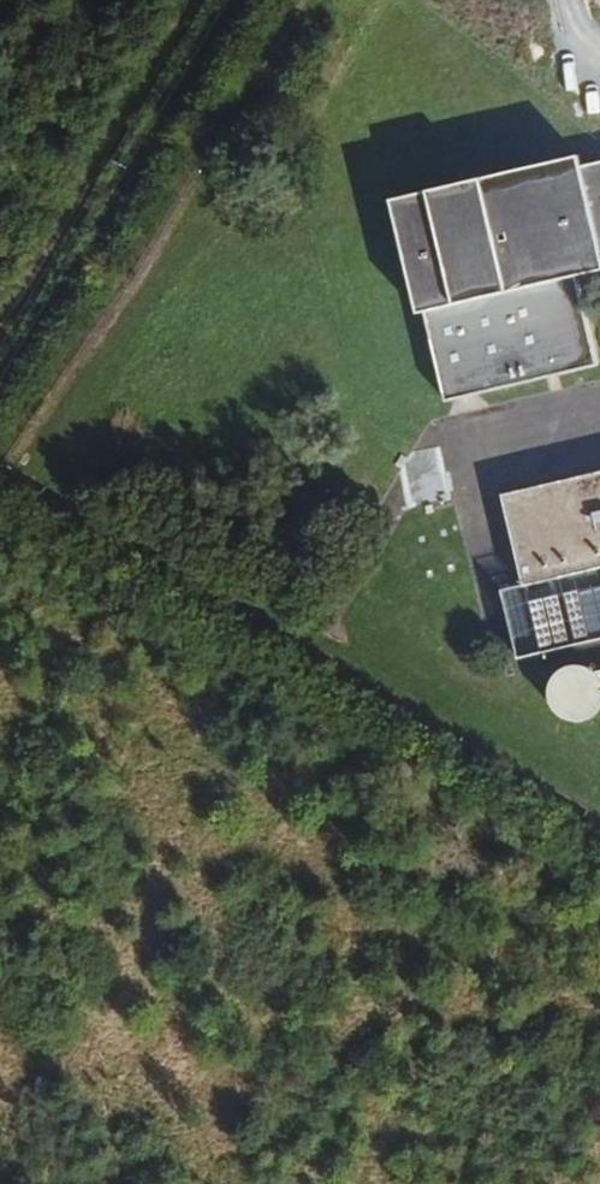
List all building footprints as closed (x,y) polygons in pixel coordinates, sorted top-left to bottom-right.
[(577,277),(599,271),(599,162),(582,166),(579,156),(391,200),(418,314),(425,312),(446,401),(598,365),(577,277)] [(438,451),(398,459),(407,507),(448,499),(438,451)] [(503,495),(524,586),(599,569),(599,472),(503,495)] [(524,586),(540,654),(599,639),(599,569),(524,586)] [(594,673),(588,668),(580,666),(576,666),(567,667),(557,673),(552,680),(549,689),(550,701),(552,708),(560,716),(570,720),(579,721),(586,719),(592,716),(598,710),(599,707),(599,680),(594,673)]
